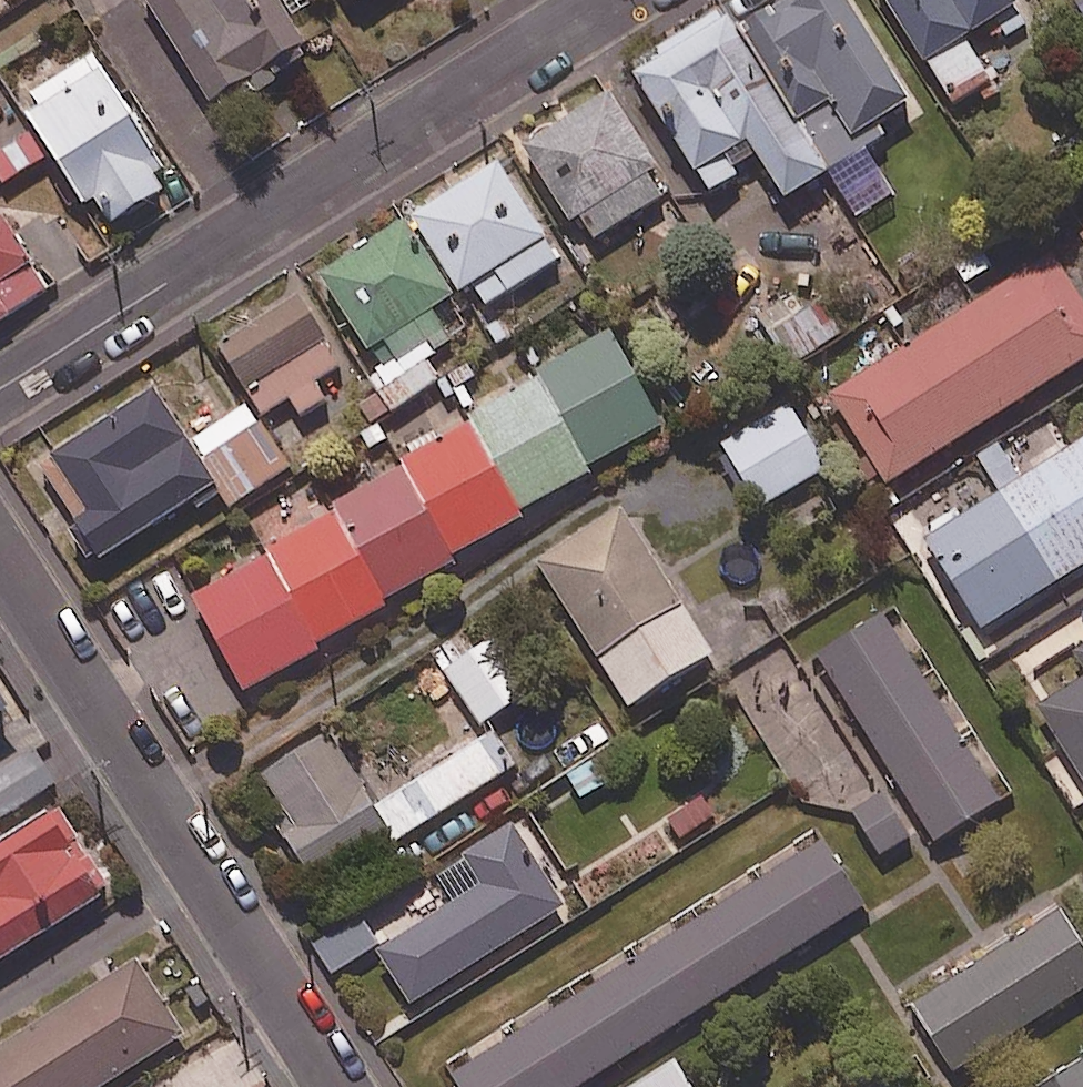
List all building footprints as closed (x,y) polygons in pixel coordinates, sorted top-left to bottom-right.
[(278,0),(145,0),(143,1),(222,119),(315,56),(278,0)] [(842,194),(878,172),(871,160),(893,146),(884,132),(916,112),(847,0),(812,0),(747,40),(835,182),(842,194)] [(1016,0),(884,0),(955,117),(997,91),(970,47),(1025,14),(1016,0)] [(835,182),(747,40),(741,43),(728,21),(636,77),(714,202),(766,170),(790,210),(835,182)] [(117,236),(170,202),(156,180),(167,173),(95,59),(24,104),(40,129),(33,133),(51,162),(55,159),(91,216),(100,210),(117,236)] [(674,202),(616,100),(524,153),(568,229),(587,218),(601,243),(674,202)] [(33,133),(0,155),(0,181),(6,190),(51,162),(33,133)] [(562,267),(501,168),(415,221),(464,300),(477,292),(489,312),(562,267)] [(0,213),(0,318),(48,288),(0,213)] [(325,282),(383,375),(430,346),(438,358),(453,348),(435,319),(457,305),(410,229),(325,282)] [(1055,261),(834,403),(890,490),(1082,367),(1082,304),(1055,261)] [(839,339),(798,289),(753,326),(794,376),(839,339)] [(243,319),(252,333),(226,351),(271,418),(294,403),(308,425),(335,407),(320,385),(344,369),(300,302),(276,318),(266,304),(243,319)] [(667,431),(613,343),(336,511),(340,519),(197,606),(252,698),(318,658),(315,654),(526,526),(522,519),(667,431)] [(430,346),(383,375),(373,381),(395,416),(440,388),(426,365),(438,358),(430,346)] [(192,448),(160,397),(41,472),(103,569),(221,494),(234,514),(294,477),(252,410),(192,448)] [(822,465),(786,406),(720,446),(757,505),(822,465)] [(924,549),(994,659),(1051,623),(1037,601),(1082,572),(1082,448),(924,549)] [(719,664),(624,516),(540,570),(635,717),(719,664)] [(1005,809),(888,623),(821,665),(938,850),(1005,809)] [(528,704),(483,630),(439,656),(484,731),(528,704)] [(1033,698),(1082,776),(1082,666),(1033,698)] [(14,724),(0,703),(0,734),(14,724)] [(519,772),(495,735),(377,810),(329,735),(261,778),(290,823),(278,831),(312,885),(389,836),(397,849),(519,772)] [(59,814),(0,852),(0,973),(115,900),(59,814)] [(569,914),(518,834),(438,884),(455,912),(382,958),(415,1011),(569,914)] [(818,835),(450,1071),(461,1086),(570,1086),(861,901),(818,835)] [(1058,906),(911,1001),(952,1065),(1082,981),(1082,946),(1058,906)] [(383,948),(362,916),(317,946),(337,978),(383,948)] [(141,967),(0,1057),(0,1086),(112,1086),(187,1039),(141,967)] [(1030,1086),(1082,1086),(1082,1054),(1030,1086)] [(672,1056),(622,1086),(691,1086),(672,1056)]
